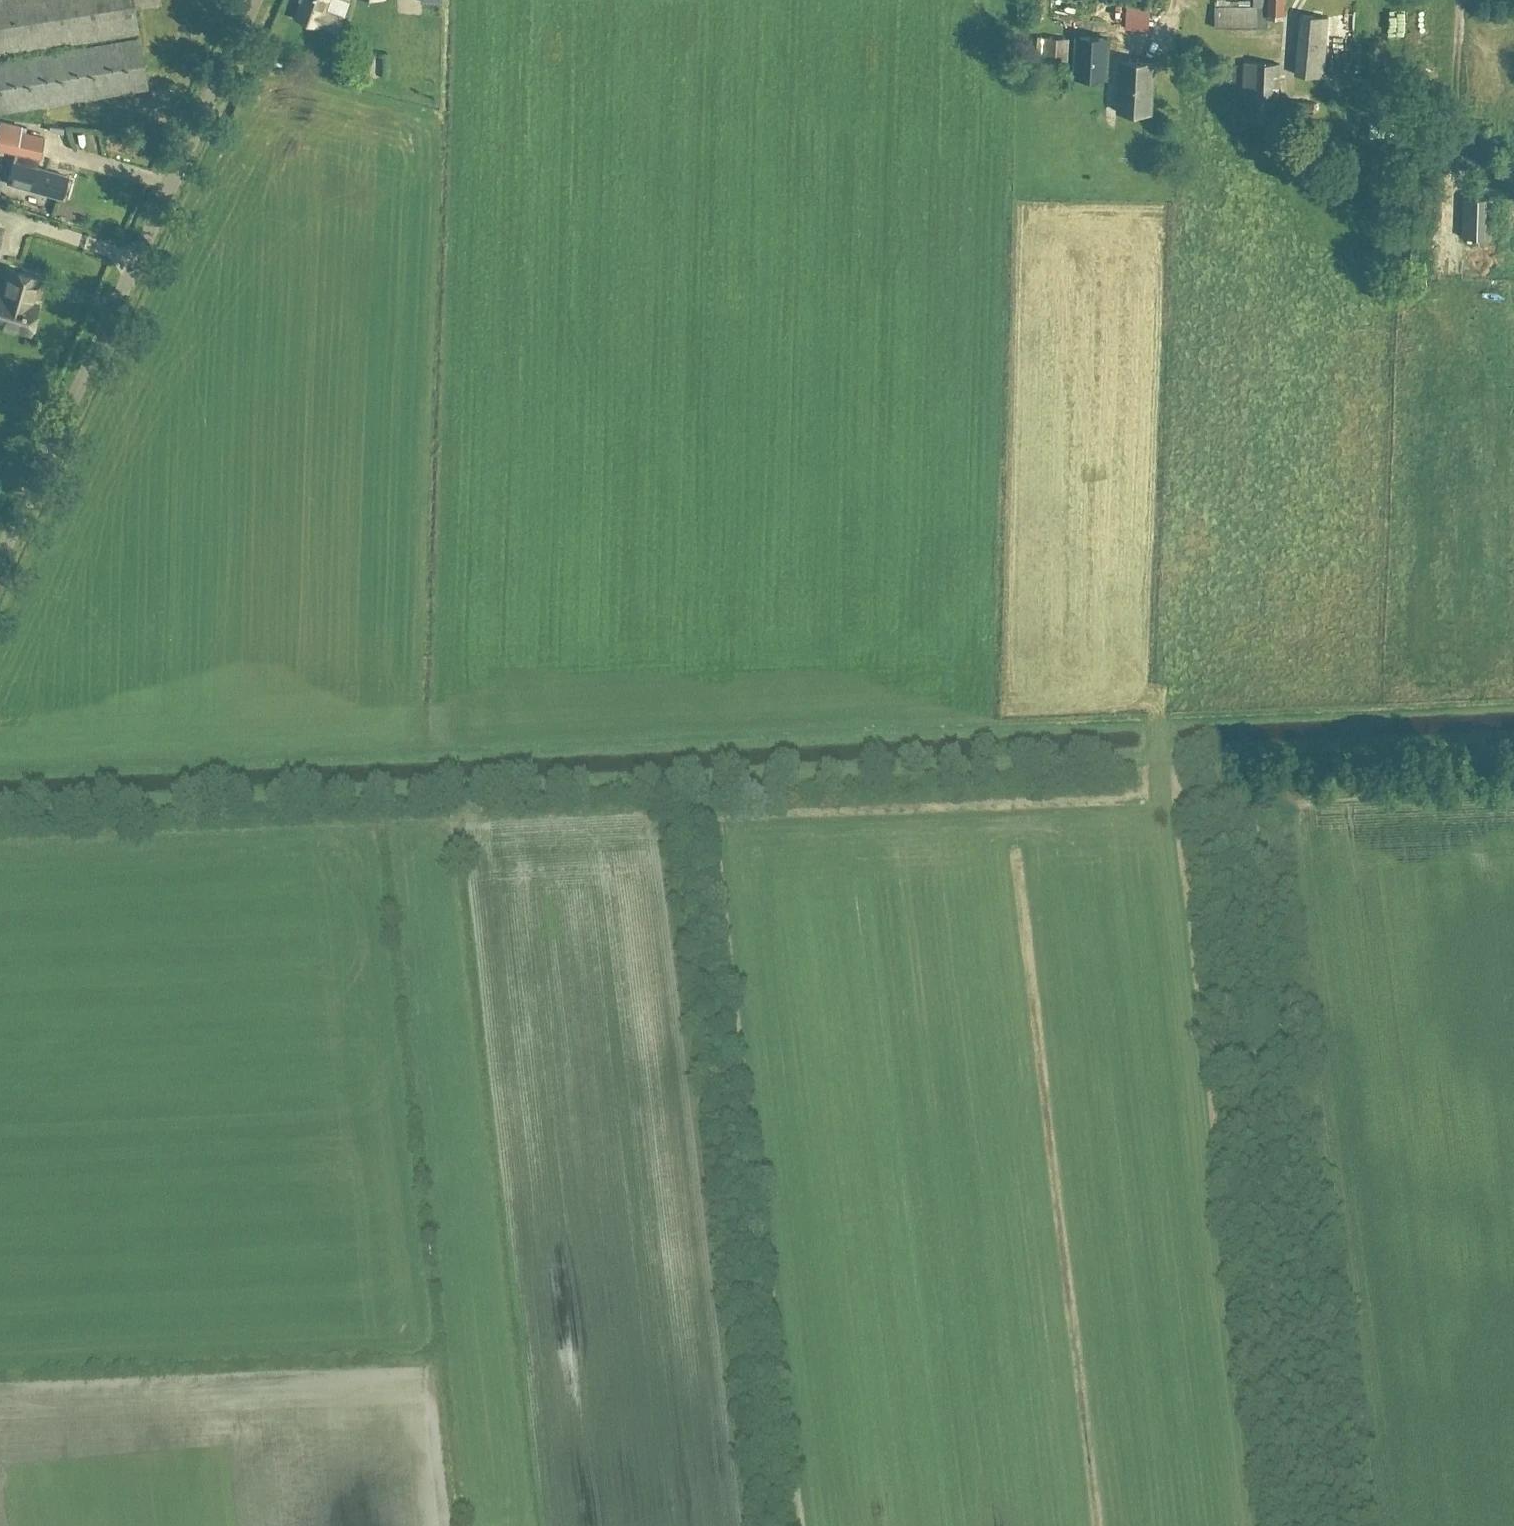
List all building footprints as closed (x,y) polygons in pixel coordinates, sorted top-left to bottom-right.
[(138,31),(133,0),(0,0),(0,54),(138,31)] [(343,15),(328,9),(331,0),(300,0),(294,17),(321,27),(321,25),(337,31),(343,15)] [(1288,14),(1288,0),(1272,0),(1272,13),(1288,14)] [(1267,5),(1257,5),(1218,5),(1219,27),(1267,26),(1267,5)] [(1323,76),(1328,16),(1301,14),(1295,73),(1323,76)] [(1077,34),(1075,77),(1107,78),(1109,36),(1077,34)] [(1037,67),(1069,69),(1070,38),(1039,36),(1037,67)] [(148,87),(140,38),(0,61),(0,112),(148,87)] [(1151,112),(1154,62),(1122,60),(1118,110),(1151,112)] [(1278,117),(1281,63),(1245,61),(1242,116),(1278,117)] [(1314,113),(1314,101),(1291,98),(1290,112),(1314,113)] [(30,188),(30,189),(62,197),(63,194),(67,195),(71,181),(67,180),(68,176),(38,167),(46,136),(21,131),(23,125),(0,119),(0,149),(17,153),(9,182),(30,188)] [(1513,168),(1513,155),(1503,155),(1503,167),(1513,168)] [(1492,237),(1493,197),(1464,195),(1463,237),(1492,237)] [(30,333),(38,304),(31,302),(38,277),(10,269),(2,294),(0,294),(0,325),(30,333)]
